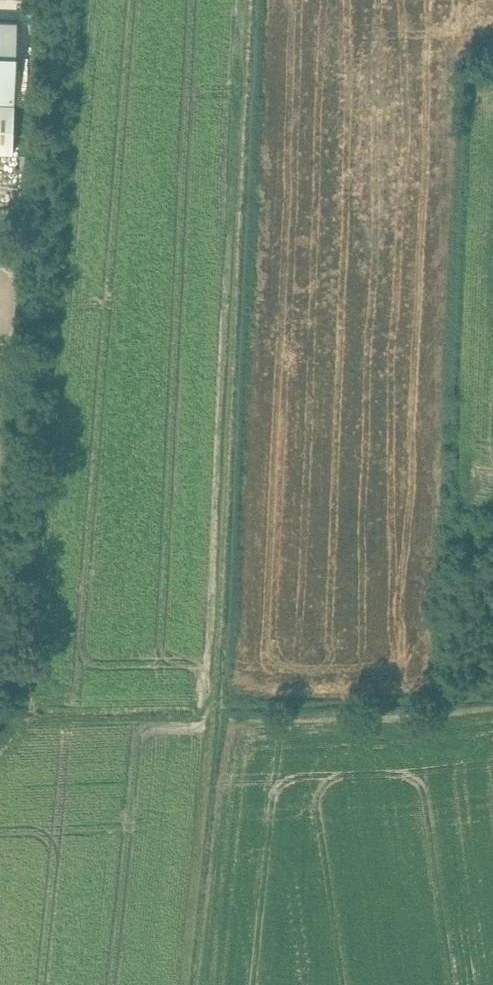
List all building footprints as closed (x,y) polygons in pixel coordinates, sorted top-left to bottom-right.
[(14,105),(17,22),(0,22),(0,104),(14,105)] [(12,153),(14,105),(0,104),(0,152),(12,153)]
